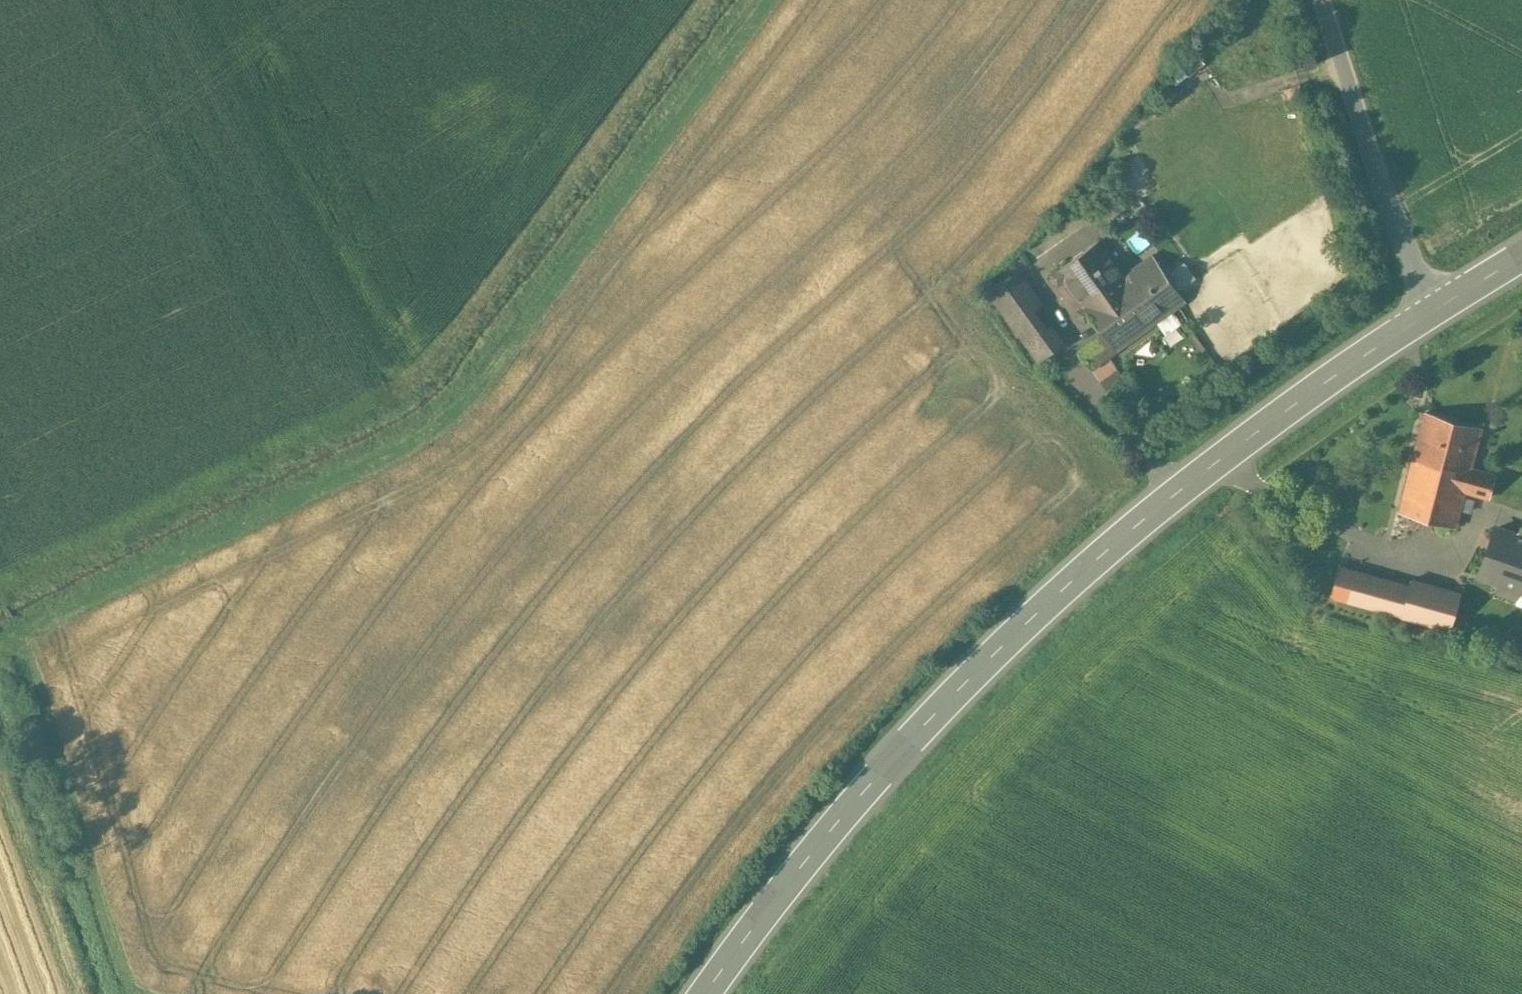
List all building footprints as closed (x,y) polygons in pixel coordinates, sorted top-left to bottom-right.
[(1313,53),(1303,56),(1307,66),(1316,62),(1313,53)] [(1343,112),(1337,114),(1340,126),(1346,124),(1343,112)] [(1123,276),(1098,242),(1058,271),(1104,335),(1079,353),(1091,369),(1156,322),(1123,276)] [(1185,302),(1152,256),(1123,276),(1156,322),(1182,304),(1185,302)] [(1048,331),(1033,310),(1038,306),(1039,302),(1021,277),(1016,277),(993,293),(1041,359),(1061,345),(1061,342),(1053,331),(1050,330),(1048,331)] [(1481,427),(1425,412),(1409,473),(1465,489),(1488,496),(1493,473),(1470,467),(1481,427)] [(1465,489),(1409,473),(1399,510),(1455,526),(1465,489)] [(1496,526),(1479,573),(1500,580),(1497,590),(1515,596),(1518,586),(1521,587),(1521,535),(1519,534),(1496,526)] [(1460,592),(1411,578),(1409,584),(1338,565),(1330,594),(1450,627),(1460,592)]
